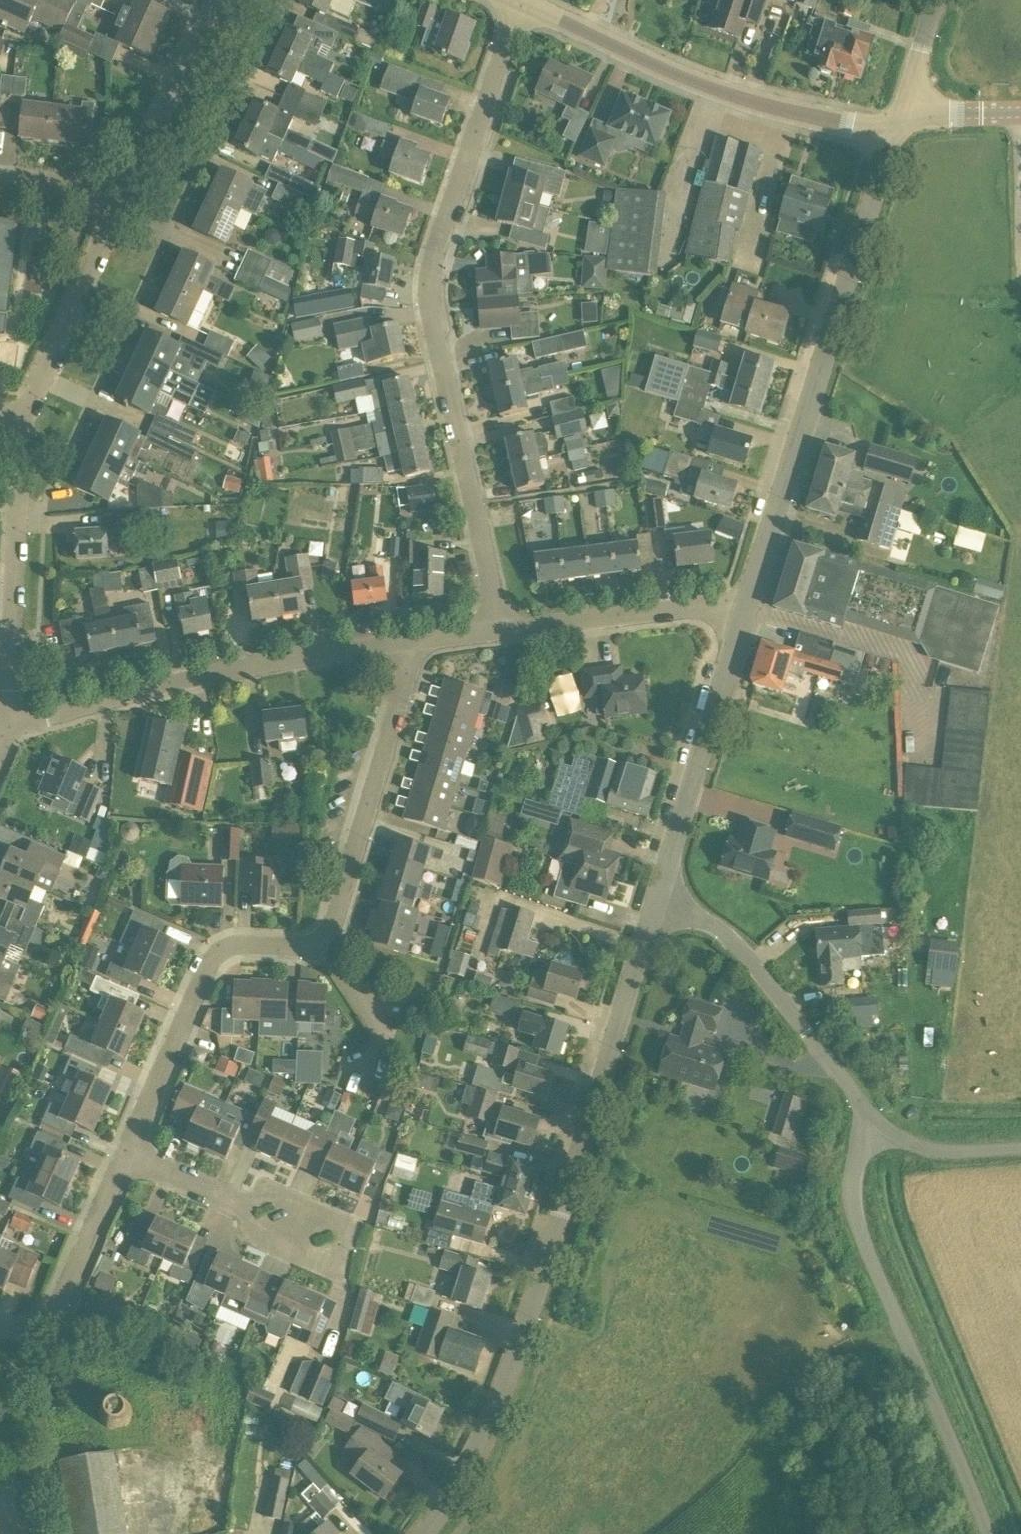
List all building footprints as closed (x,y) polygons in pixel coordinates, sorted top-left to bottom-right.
[(0,5),(0,28),(2,29),(3,28),(7,29),(8,27),(24,35),(31,19),(62,33),(66,25),(74,8),(56,0),(2,0),(0,5)] [(100,9),(79,0),(78,0),(74,8),(85,13),(89,14),(91,15),(95,14),(96,14),(100,9)] [(100,9),(101,10),(105,1),(103,0),(79,0),(100,9)] [(159,36),(169,14),(137,0),(136,0),(130,12),(124,10),(120,19),(159,36)] [(354,3),(348,0),(301,0),(299,4),(326,16),(331,4),(340,8),(340,10),(350,14),(354,3)] [(372,8),(388,14),(393,0),(376,0),(372,8)] [(448,0),(425,0),(424,1),(415,27),(427,31),(421,47),(435,52),(435,53),(463,63),(469,47),(467,46),(474,25),(448,16),(447,17),(437,14),(438,10),(443,12),(448,0)] [(757,28),(767,0),(720,0),(710,30),(739,39),(744,24),(757,28)] [(818,0),(796,0),(795,4),(815,10),(818,0)] [(837,14),(851,19),(856,3),(845,0),(842,0),(837,14)] [(149,58),(159,36),(120,19),(116,28),(122,30),(116,43),(149,58)] [(330,31),(338,35),(373,50),(379,38),(336,19),(330,31)] [(827,24),(810,19),(807,26),(818,29),(815,38),(812,37),(806,55),(820,60),(817,69),(820,70),(821,73),(830,75),(832,73),(835,74),(835,73),(844,75),(849,58),(845,56),(848,50),(842,48),(846,34),(836,31),(837,27),(831,25),(827,24)] [(849,58),(844,75),(860,81),(865,65),(874,38),(865,35),(867,27),(850,22),(847,30),(837,27),(836,31),(846,34),(842,48),(848,50),(845,56),(849,58)] [(94,39),(77,31),(66,25),(62,33),(59,40),(88,53),(94,39)] [(338,35),(330,31),(317,25),(310,40),(288,29),(277,52),(330,76),(335,64),(318,56),(322,46),(332,50),(338,35)] [(325,86),(330,76),(277,52),(273,62),(268,60),(263,71),(268,73),(267,74),(291,85),(297,74),(325,86)] [(573,75),(550,63),(536,91),(567,106),(561,119),(569,123),(562,138),(575,144),(587,119),(575,113),(592,79),(575,71),(573,75)] [(440,127),(449,101),(440,98),(444,86),(389,66),(379,91),(411,102),(408,113),(413,115),(412,117),(440,127)] [(14,78),(2,76),(1,86),(0,86),(0,121),(8,122),(14,78)] [(49,143),(53,108),(24,104),(27,79),(14,78),(8,122),(21,124),(19,140),(49,143)] [(299,105),(321,116),(327,104),(305,93),(299,105)] [(656,148),(670,115),(622,95),(605,136),(591,131),(579,158),(604,168),(615,142),(619,143),(623,142),(626,140),(628,137),(656,148)] [(244,124),(296,148),(307,153),(313,142),(289,131),(293,119),(278,113),(254,102),(254,103),(251,102),(246,112),(249,114),(244,124)] [(53,108),(49,143),(78,147),(80,131),(92,132),(95,104),(83,103),(82,111),(53,108)] [(316,127),(321,116),(299,105),(294,117),(316,127)] [(385,139),(390,126),(351,113),(346,129),(366,135),(366,133),(385,139)] [(292,158),(296,148),(244,124),(234,146),(258,158),(258,156),(273,163),(278,152),(292,158)] [(740,232),(762,150),(715,138),(685,255),(730,264),(734,230),(740,232)] [(399,147),(384,142),(378,157),(391,161),(387,170),(391,171),(390,172),(421,183),(429,159),(414,154),(416,149),(400,144),(399,147)] [(363,194),(369,178),(333,165),(327,181),(363,194)] [(503,198),(539,207),(543,194),(559,198),(566,173),(538,165),(534,179),(510,172),(503,198)] [(278,185),(302,196),(302,195),(315,201),(321,188),(271,166),(265,179),(278,184),(278,185)] [(224,202),(241,210),(256,217),(268,192),(253,185),(222,171),(205,207),(219,213),(224,202)] [(819,233),(832,192),(792,180),(779,220),(819,233)] [(296,210),(302,196),(278,185),(272,199),(296,210)] [(606,268),(655,272),(666,189),(616,186),(606,268)] [(604,191),(603,203),(611,204),(613,192),(604,191)] [(550,210),(539,207),(503,198),(497,223),(521,229),(517,243),(546,250),(549,236),(544,234),(550,210)] [(411,212),(395,206),(396,204),(381,199),(377,209),(359,203),(354,215),(371,220),(369,226),(373,227),(372,228),(401,238),(411,212)] [(225,245),(241,210),(224,202),(219,213),(205,207),(194,231),(225,245)] [(611,223),(589,220),(584,250),(606,253),(611,223)] [(8,315),(6,315),(18,225),(19,225),(19,223),(0,221),(0,336),(5,337),(8,315)] [(389,291),(394,262),(373,258),(376,245),(338,239),(334,265),(366,271),(360,300),(384,304),(386,290),(389,291)] [(288,288),(295,272),(248,251),(241,266),(288,288)] [(187,284),(203,292),(214,296),(219,285),(209,280),(215,267),(184,253),(168,288),(182,295),(187,284)] [(532,278),(532,269),(534,269),(533,254),(505,256),(486,257),(487,272),(477,273),(479,301),(517,298),(516,296),(520,296),(525,293),(528,291),(530,288),(531,285),(532,282),(532,278)] [(606,255),(583,254),(581,286),(605,287),(606,255)] [(811,313),(820,269),(773,259),(768,284),(794,289),(790,308),(811,313)] [(292,289),(288,288),(241,266),(234,281),(288,305),(292,289)] [(780,345),(789,314),(751,302),(755,290),(732,283),(731,290),(725,308),(720,325),(747,333),(746,335),(780,345)] [(187,327),(203,292),(187,284),(182,295),(168,288),(156,313),(187,327)] [(350,289),(333,293),(336,312),(354,309),(350,289)] [(310,297),(292,300),(296,320),(314,317),(310,297)] [(517,298),(479,301),(481,329),(511,326),(512,340),(540,338),(538,313),(518,314),(517,298)] [(690,325),(695,305),(674,299),(671,309),(658,305),(655,315),(690,325)] [(596,300),(581,301),(582,321),(597,320),(596,300)] [(372,331),(370,318),(333,325),(338,352),(364,348),(367,364),(404,356),(397,326),(372,331)] [(295,343),(323,337),(319,320),(288,326),(283,341),(294,339),(295,343)] [(536,360),(587,348),(583,331),(532,343),(536,360)] [(718,355),(723,338),(698,331),(693,348),(718,355)] [(203,348),(223,357),(227,358),(235,343),(211,332),(203,348)] [(223,357),(203,348),(190,342),(185,352),(180,350),(180,348),(147,333),(145,336),(141,334),(133,352),(137,354),(136,356),(170,371),(175,360),(191,368),(196,358),(218,368),(223,357)] [(271,358),(257,346),(248,356),(233,349),(230,357),(246,363),(247,359),(260,370),(271,358)] [(170,371),(136,356),(136,357),(131,355),(126,367),(130,369),(126,378),(159,393),(196,411),(199,404),(192,401),(192,399),(175,390),(177,386),(176,386),(181,376),(170,371)] [(727,378),(709,373),(655,357),(645,393),(678,402),(678,404),(702,411),(709,388),(735,394),(731,407),(759,415),(767,390),(738,382),(739,381),(727,377),(727,378)] [(738,382),(767,390),(774,365),(746,357),(739,381),(738,382)] [(495,391),(567,375),(564,364),(532,371),(532,369),(518,372),(515,359),(489,365),(495,391)] [(727,378),(727,377),(730,366),(713,361),(711,367),(709,373),(727,378)] [(620,363),(600,368),(607,396),(618,393),(620,363)] [(254,372),(246,396),(261,402),(270,378),(254,372)] [(567,375),(495,391),(501,418),(527,412),(524,398),(554,391),(554,389),(569,385),(567,375)] [(155,403),(159,393),(126,378),(116,400),(149,416),(150,413),(157,416),(152,426),(192,445),(197,433),(165,418),(169,410),(155,403)] [(336,405),(367,398),(363,380),(333,387),(336,405)] [(374,411),(414,403),(409,380),(384,386),(386,393),(371,397),(374,411)] [(553,417),(576,412),(573,397),(549,403),(553,417)] [(617,402),(606,404),(608,416),(620,413),(617,402)] [(395,432),(420,427),(414,403),(374,411),(377,423),(350,429),(352,440),(395,432)] [(698,425),(702,411),(678,404),(674,418),(698,425)] [(259,429),(261,416),(243,408),(238,420),(259,429)] [(576,412),(553,417),(552,418),(557,440),(587,433),(582,411),(576,412)] [(136,461),(142,449),(146,451),(149,450),(151,445),(192,464),(198,452),(150,430),(145,440),(139,437),(140,435),(107,420),(105,424),(101,421),(93,439),(97,441),(96,443),(136,461)] [(744,466),(751,441),(716,430),(700,426),(696,440),(711,445),(708,455),(744,466)] [(399,455),(425,450),(420,427),(395,432),(352,440),(355,453),(378,448),(380,459),(384,458),(384,457),(399,455)] [(511,466),(538,460),(538,459),(548,457),(549,447),(547,442),(542,433),(533,436),(532,434),(505,440),(511,466)] [(593,455),(626,446),(624,436),(590,444),(593,455)] [(565,443),(567,454),(584,450),(584,449),(589,448),(587,439),(582,440),(581,440),(565,443)] [(140,462),(136,461),(96,443),(86,465),(119,480),(127,484),(130,478),(132,479),(140,462)] [(910,484),(917,459),(870,445),(863,471),(910,484)] [(670,454),(648,447),(641,470),(698,488),(695,499),(730,510),(737,486),(691,471),(694,459),(671,452),(670,454)] [(858,496),(902,510),(907,494),(874,484),(874,483),(863,479),(864,474),(850,470),(854,457),(826,448),(818,475),(860,488),(858,496)] [(384,457),(384,458),(388,474),(403,471),(405,478),(430,472),(425,450),(399,455),(384,457)] [(588,469),(584,450),(567,454),(569,463),(572,462),(574,472),(588,469)] [(607,472),(625,472),(624,457),(606,458),(607,472)] [(259,484),(273,482),(269,458),(255,460),(259,484)] [(538,460),(511,466),(517,493),(544,487),(538,460)] [(108,503),(119,480),(86,465),(85,467),(80,465),(73,482),(77,484),(75,488),(108,503)] [(383,485),(383,469),(359,468),(359,470),(350,470),(350,485),(383,485)] [(902,511),(902,510),(858,496),(860,488),(818,475),(807,509),(835,518),(837,512),(862,519),(856,541),(889,551),(897,524),(913,528),(917,515),(902,511)] [(239,494),(243,481),(226,476),(223,489),(239,494)] [(162,498),(162,509),(174,508),(173,496),(140,480),(137,488),(162,498)] [(666,497),(668,486),(647,481),(644,492),(666,497)] [(410,514),(436,511),(433,485),(407,488),(410,514)] [(138,510),(162,509),(162,498),(137,488),(137,489),(138,510)] [(614,490),(604,492),(606,508),(616,506),(614,490)] [(596,509),(606,508),(604,492),(594,493),(596,509)] [(563,497),(553,498),(555,514),(565,513),(563,497)] [(555,514),(553,498),(547,499),(547,498),(521,501),(523,519),(553,516),(553,515),(555,514)] [(648,531),(666,529),(662,499),(644,502),(648,531)] [(108,518),(124,517),(124,507),(108,507),(108,518)] [(126,528),(160,526),(159,512),(125,514),(126,528)] [(722,514),(717,529),(738,539),(745,523),(722,514)] [(231,522),(216,523),(217,542),(232,541),(231,522)] [(959,526),(954,546),(981,553),(986,534),(959,526)] [(419,537),(419,529),(406,529),(406,532),(405,532),(405,543),(403,543),(403,566),(414,566),(414,596),(442,596),(443,565),(442,565),(442,554),(417,552),(417,543),(415,543),(415,537),(419,537)] [(685,538),(684,530),(665,532),(666,542),(674,540),(678,568),(713,563),(711,547),(714,546),(716,544),(715,537),(712,535),(710,536),(710,535),(685,538)] [(105,532),(105,531),(76,533),(78,560),(106,558),(105,544),(117,543),(116,531),(105,532)] [(400,559),(401,539),(390,538),(389,558),(400,559)] [(307,552),(322,555),(324,541),(309,539),(307,552)] [(612,547),(616,575),(642,571),(639,544),(612,547)] [(860,566),(845,562),(794,546),(775,608),(841,629),(847,612),(923,636),(938,662),(978,675),(999,608),(860,564),(860,566)] [(589,578),(616,575),(612,547),(586,550),(589,578)] [(563,581),(589,578),(586,550),(560,554),(563,581)] [(536,584),(563,581),(560,554),(533,557),(536,584)] [(274,586),(279,618),(305,613),(302,590),(314,588),(308,555),(284,559),(289,584),(274,586)] [(152,566),(153,567),(158,591),(181,587),(180,580),(181,580),(177,561),(152,566)] [(335,580),(338,564),(324,561),(321,577),(335,580)] [(279,618),(274,586),(260,589),(257,570),(245,572),(244,566),(235,568),(236,574),(233,574),(237,595),(248,593),(253,622),(279,618)] [(355,607),(386,603),(384,580),(382,567),(370,568),(371,582),(352,584),(355,607)] [(105,594),(122,593),(121,574),(113,575),(101,575),(105,594)] [(111,623),(105,594),(101,575),(95,575),(95,590),(90,590),(93,602),(98,626),(85,628),(83,618),(59,623),(64,647),(74,645),(76,658),(116,650),(111,623)] [(195,603),(193,593),(174,597),(178,616),(181,615),(185,636),(212,631),(206,600),(195,603)] [(111,623),(116,650),(157,642),(149,604),(122,609),(124,620),(111,623)] [(865,653),(816,639),(800,634),(794,653),(762,643),(751,680),(753,685),(782,694),(786,678),(802,683),(805,672),(840,683),(841,679),(856,684),(865,653)] [(872,669),(876,659),(867,656),(864,666),(872,669)] [(888,674),(891,664),(882,661),(879,671),(888,674)] [(586,698),(595,697),(597,717),(605,716),(606,718),(646,713),(642,679),(623,681),(622,669),(583,673),(586,698)] [(520,677),(507,674),(505,681),(509,688),(516,690),(520,677)] [(438,704),(478,716),(483,717),(487,717),(493,694),(485,692),(445,680),(442,690),(432,687),(429,697),(439,700),(438,704)] [(977,812),(989,693),(951,689),(941,770),(906,766),(904,791),(904,806),(977,812)] [(496,702),(491,718),(505,722),(510,707),(496,702)] [(471,739),(478,716),(438,704),(437,708),(426,705),(423,715),(434,718),(431,727),(471,739)] [(300,750),(299,740),(308,739),(305,709),(262,714),(266,743),(278,742),(279,751),(283,754),(298,752),(300,750)] [(524,744),(517,718),(508,749),(524,744)] [(202,813),(213,762),(180,755),(185,728),(150,720),(137,780),(167,786),(163,805),(202,813)] [(464,762),(471,739),(431,727),(429,736),(418,733),(415,743),(426,746),(424,750),(464,762)] [(457,785),(464,762),(424,750),(423,754),(412,751),(410,761),(420,764),(418,773),(457,785)] [(620,767),(577,754),(572,768),(560,765),(549,804),(583,815),(588,799),(608,806),(647,818),(653,800),(649,799),(656,776),(620,765),(620,767)] [(53,761),(44,758),(37,775),(45,779),(40,792),(38,796),(53,802),(51,808),(89,824),(103,791),(82,782),(86,771),(54,758),(53,761)] [(252,789),(273,787),(270,760),(249,762),(252,789)] [(450,808),(457,785),(418,773),(415,782),(404,779),(401,789),(412,792),(411,796),(450,808)] [(489,784),(481,781),(478,791),(486,794),(489,784)] [(443,832),(450,808),(411,796),(409,800),(399,797),(396,807),(407,810),(404,820),(443,832)] [(525,798),(521,813),(558,824),(562,809),(525,798)] [(488,803),(476,800),(472,814),(483,818),(488,803)] [(502,841),(507,817),(490,813),(485,837),(502,841)] [(98,816),(98,815),(92,828),(97,830),(99,831),(107,834),(109,820),(106,819),(98,816)] [(833,851),(840,828),(794,815),(787,838),(833,851)] [(481,818),(474,816),(468,819),(464,832),(467,837),(474,839),(480,836),(484,824),(481,818)] [(564,863),(613,878),(614,874),(619,875),(623,860),(619,858),(619,856),(609,853),(615,833),(570,820),(557,861),(564,863)] [(301,836),(301,823),(273,823),(273,836),(301,836)] [(769,852),(775,833),(742,823),(737,842),(730,840),(722,867),(768,881),(776,854),(769,852)] [(134,824),(133,824),(132,824),(131,824),(130,824),(129,824),(128,824),(127,824),(126,824),(126,825),(125,825),(124,825),(124,826),(123,826),(123,827),(122,827),(122,828),(121,829),(121,830),(121,831),(120,831),(120,832),(120,833),(120,834),(120,835),(120,836),(121,836),(121,837),(121,838),(122,839),(122,840),(123,840),(123,841),(124,841),(124,842),(125,842),(126,843),(127,843),(128,843),(129,843),(130,843),(131,843),(132,843),(133,843),(134,843),(135,842),(136,842),(136,841),(137,841),(137,840),(138,840),(138,839),(139,839),(139,838),(139,837),(140,837),(140,836),(140,835),(140,834),(140,833),(140,832),(140,831),(139,830),(139,829),(139,828),(138,828),(138,827),(137,827),(137,826),(136,826),(136,825),(135,825),(134,824)] [(238,862),(240,828),(222,827),(221,861),(238,862)] [(69,852),(86,859),(91,849),(93,843),(75,836),(69,852)] [(475,853),(475,852),(478,842),(458,836),(455,846),(470,851),(475,853)] [(501,887),(513,847),(483,838),(472,879),(501,887)] [(392,861),(424,870),(427,858),(441,861),(444,852),(430,849),(398,840),(392,861)] [(2,873),(36,887),(52,893),(66,857),(39,846),(34,858),(12,849),(2,873)] [(110,868),(109,856),(91,849),(86,859),(110,868)] [(478,853),(475,852),(475,853),(470,851),(466,862),(475,864),(478,853)] [(221,907),(222,868),(193,867),(187,859),(178,857),(170,862),(169,872),(174,879),(183,880),(182,906),(221,907)] [(279,909),(281,872),(267,872),(267,862),(244,860),(242,893),(254,894),(253,908),(279,909)] [(386,881),(431,895),(433,886),(420,882),(424,870),(392,861),(386,881)] [(606,900),(613,878),(564,863),(553,898),(586,908),(590,895),(606,900)] [(647,865),(632,867),(634,882),(649,880),(647,865)] [(36,887),(2,873),(0,877),(0,900),(14,906),(9,918),(35,929),(44,907),(30,901),(36,887)] [(429,902),(431,895),(386,881),(379,902),(382,903),(411,911),(412,911),(415,898),(429,902)] [(122,913),(126,904),(109,897),(106,906),(122,913)] [(411,911),(382,903),(379,914),(373,912),(367,931),(373,933),(370,945),(406,956),(410,944),(416,945),(421,927),(415,926),(419,913),(412,911),(411,911)] [(536,915),(513,908),(511,912),(502,909),(487,954),(499,958),(501,951),(523,957),(528,941),(536,915)] [(906,908),(884,910),(885,924),(907,922),(906,908)] [(848,927),(815,930),(818,962),(859,958),(885,956),(881,909),(847,912),(848,927)] [(85,949),(100,914),(91,910),(78,942),(81,944),(77,953),(82,955),(85,949)] [(133,950),(167,965),(176,943),(153,933),(158,923),(134,912),(129,923),(142,930),(133,950)] [(477,931),(481,918),(464,913),(460,925),(477,931)] [(24,952),(26,953),(30,943),(41,947),(46,934),(35,930),(35,929),(9,918),(3,931),(0,930),(0,958),(18,966),(24,952)] [(442,960),(450,929),(437,926),(429,956),(442,960)] [(930,941),(927,971),(955,974),(959,945),(930,941)] [(157,986),(167,965),(133,950),(125,970),(111,964),(105,976),(132,987),(137,977),(157,986)] [(465,978),(471,956),(453,951),(447,973),(465,978)] [(576,1000),(584,974),(570,970),(572,962),(570,954),(562,952),(555,957),(551,975),(535,970),(527,998),(551,1005),(554,993),(576,1000)] [(18,966),(0,958),(0,1001),(6,1003),(21,966),(18,966)] [(859,958),(818,962),(820,988),(844,986),(843,972),(861,970),(859,958)] [(82,959),(79,967),(91,972),(94,964),(82,959)] [(101,1023),(134,1038),(144,1015),(123,1006),(129,992),(96,977),(86,973),(82,983),(92,987),(90,992),(102,997),(97,1009),(106,1013),(101,1023)] [(490,991),(493,979),(477,974),(473,986),(490,991)] [(260,1021),(262,984),(235,982),(234,1011),(223,1010),(221,1035),(244,1036),(244,1031),(245,1021),(260,1021)] [(297,1023),(298,1013),(287,1012),(288,985),(262,984),(260,1021),(275,1022),(274,1038),(297,1039),(298,1023),(297,1023)] [(297,1023),(298,1023),(312,1024),(312,1034),(323,1034),(324,1024),(326,987),(299,986),(298,1013),(297,1023)] [(515,1022),(521,1003),(494,995),(488,1013),(515,1022)] [(870,998),(847,1000),(848,1018),(855,1018),(871,1016),(870,998)] [(713,1034),(721,1010),(689,1000),(682,1024),(684,1024),(680,1039),(671,1036),(659,1074),(714,1091),(726,1053),(700,1045),(704,1031),(713,1034)] [(54,1043),(69,1009),(61,1005),(47,1038),(54,1043)] [(544,1022),(524,1016),(519,1032),(539,1038),(535,1049),(559,1056),(567,1029),(544,1021),(544,1022)] [(42,1040),(47,1028),(27,1020),(22,1031),(42,1040)] [(124,1060),(134,1038),(101,1023),(97,1033),(88,1030),(83,1041),(71,1035),(64,1050),(97,1065),(103,1051),(124,1060)] [(487,1061),(488,1055),(491,1044),(468,1037),(463,1053),(487,1061)] [(513,1073),(519,1051),(498,1045),(491,1066),(513,1073)] [(320,1081),(320,1068),(305,1067),(306,1054),(296,1054),(295,1080),(320,1081)] [(70,1097),(102,1111),(112,1089),(89,1079),(94,1068),(71,1057),(62,1078),(76,1084),(70,1097)] [(235,1079),(239,1066),(220,1059),(215,1071),(235,1079)] [(296,1061),(288,1061),(288,1074),(295,1075),(296,1061)] [(546,1098),(552,1075),(520,1066),(517,1078),(503,1074),(501,1081),(500,1080),(498,1080),(493,1070),(478,1066),(472,1086),(499,1094),(499,1093),(512,1096),(514,1089),(546,1098)] [(280,1098),(287,1082),(275,1077),(268,1093),(280,1098)] [(494,1112),(499,1097),(466,1086),(460,1103),(470,1106),(466,1117),(487,1124),(483,1138),(510,1146),(512,1142),(530,1148),(539,1121),(504,1110),(502,1115),(494,1112)] [(205,1151),(219,1119),(199,1110),(205,1096),(185,1087),(174,1111),(194,1119),(184,1142),(205,1151)] [(334,1112),(342,1096),(329,1090),(321,1106),(334,1112)] [(354,1098),(344,1093),(341,1102),(350,1106),(354,1098)] [(93,1133),(102,1111),(70,1097),(64,1110),(50,1104),(42,1124),(72,1138),(77,1127),(93,1133)] [(781,1137),(796,1142),(808,1102),(793,1098),(781,1137)] [(277,1161),(291,1128),(271,1120),(278,1105),(265,1099),(257,1118),(255,1124),(247,1143),(257,1148),(256,1152),(277,1161)] [(255,1124),(257,1118),(245,1113),(239,1128),(219,1119),(205,1151),(226,1161),(236,1139),(247,1143),(255,1124)] [(310,1172),(321,1177),(319,1179),(340,1189),(355,1156),(348,1154),(355,1139),(341,1133),(344,1125),(341,1120),(334,1116),(329,1127),(310,1172)] [(299,1167),(310,1172),(329,1127),(317,1122),(311,1137),(291,1128),(277,1161),(298,1170),(299,1167)] [(37,1171),(70,1186),(80,1164),(56,1153),(61,1142),(38,1132),(29,1152),(43,1158),(37,1171)] [(489,1143),(460,1135),(460,1138),(453,1136),(450,1149),(456,1151),(456,1152),(484,1160),(489,1143)] [(806,1157),(779,1148),(773,1169),(800,1177),(806,1157)] [(355,1156),(340,1189),(361,1198),(371,1175),(382,1180),(393,1156),(381,1150),(374,1165),(355,1156)] [(504,1184),(532,1192),(539,1169),(511,1160),(511,1159),(489,1153),(483,1174),(505,1180),(504,1184)] [(0,1154),(0,1169),(1,1170),(9,1165),(12,1157),(0,1154)] [(810,1163),(807,1173),(816,1176),(819,1166),(810,1163)] [(60,1208),(70,1186),(37,1171),(31,1185),(18,1179),(9,1199),(32,1209),(37,1198),(60,1208)] [(532,1192),(504,1184),(502,1190),(476,1183),(471,1199),(445,1191),(433,1231),(483,1246),(494,1207),(525,1216),(532,1192)] [(11,1205),(0,1200),(0,1214),(6,1217),(11,1205)] [(27,1233),(33,1219),(17,1212),(11,1226),(27,1233)] [(163,1260),(177,1228),(157,1219),(150,1235),(139,1230),(127,1258),(146,1267),(151,1255),(163,1260)] [(177,1228),(163,1260),(174,1265),(169,1277),(189,1285),(201,1255),(191,1251),(197,1237),(177,1228)] [(436,1256),(438,1249),(420,1244),(419,1250),(427,1252),(426,1254),(436,1256)] [(4,1292),(10,1277),(27,1285),(39,1257),(13,1246),(9,1256),(0,1252),(0,1290),(4,1292)] [(480,1311),(490,1278),(472,1273),(476,1260),(445,1251),(439,1270),(461,1276),(453,1302),(480,1311)] [(225,1296),(240,1264),(220,1255),(212,1272),(201,1267),(186,1302),(203,1312),(215,1292),(225,1296)] [(252,1289),(260,1272),(240,1264),(225,1296),(220,1308),(253,1322),(265,1294),(252,1289)] [(113,1287),(98,1280),(94,1288),(110,1295),(113,1287)] [(305,1292),(285,1284),(278,1300),(265,1294),(253,1322),(266,1328),(267,1334),(281,1341),(285,1338),(291,1325),(305,1292)] [(430,1309),(436,1293),(409,1284),(404,1300),(430,1309)] [(372,1293),(361,1289),(349,1330),(361,1333),(372,1293)] [(305,1292),(291,1325),(302,1329),(297,1342),(318,1350),(330,1321),(319,1316),(325,1301),(305,1292)] [(475,1374),(486,1342),(451,1330),(455,1318),(429,1309),(414,1353),(475,1374)] [(188,1336),(173,1330),(168,1342),(182,1348),(188,1336)] [(392,1377),(396,1367),(382,1362),(378,1373),(392,1377)] [(323,1407),(337,1373),(312,1363),(298,1397),(323,1407)] [(429,1438),(441,1413),(429,1407),(431,1402),(393,1383),(385,1399),(410,1412),(403,1425),(429,1438)] [(263,1390),(251,1386),(248,1394),(245,1401),(256,1406),(263,1390)] [(276,1396),(263,1390),(256,1406),(269,1412),(276,1396)] [(345,1405),(333,1399),(328,1410),(331,1411),(340,1415),(345,1405)] [(115,1424),(117,1424),(119,1423),(121,1423),(122,1422),(124,1420),(125,1419),(126,1417),(126,1416),(127,1414),(127,1412),(126,1410),(126,1408),(125,1407),(123,1405),(122,1404),(120,1403),(119,1402),(117,1402),(115,1402),(113,1402),(111,1403),(110,1404),(108,1405),(107,1406),(106,1408),(105,1409),(105,1411),(105,1413),(105,1415),(105,1417),(106,1418),(107,1420),(108,1421),(110,1422),(112,1423),(113,1424),(115,1424)] [(363,1404),(355,1421),(354,1423),(394,1443),(403,1424),(363,1404)] [(348,1436),(354,1423),(340,1415),(331,1411),(324,1423),(348,1436)] [(383,1499),(401,1475),(375,1456),(384,1444),(361,1427),(344,1450),(362,1463),(352,1476),(383,1499)] [(113,1452),(60,1461),(72,1533),(127,1533),(113,1452)] [(281,1521),(291,1471),(276,1468),(274,1477),(272,1477),(264,1518),(281,1521)] [(313,1468),(305,1475),(312,1484),(320,1477),(313,1468)] [(323,1519),(335,1508),(319,1492),(308,1503),(323,1519)] [(404,1500),(402,1512),(419,1514),(420,1502),(404,1500)] [(300,1510),(290,1519),(304,1533),(338,1533),(328,1524),(320,1531),(300,1510)] [(389,1526),(380,1533),(397,1533),(389,1526)]
